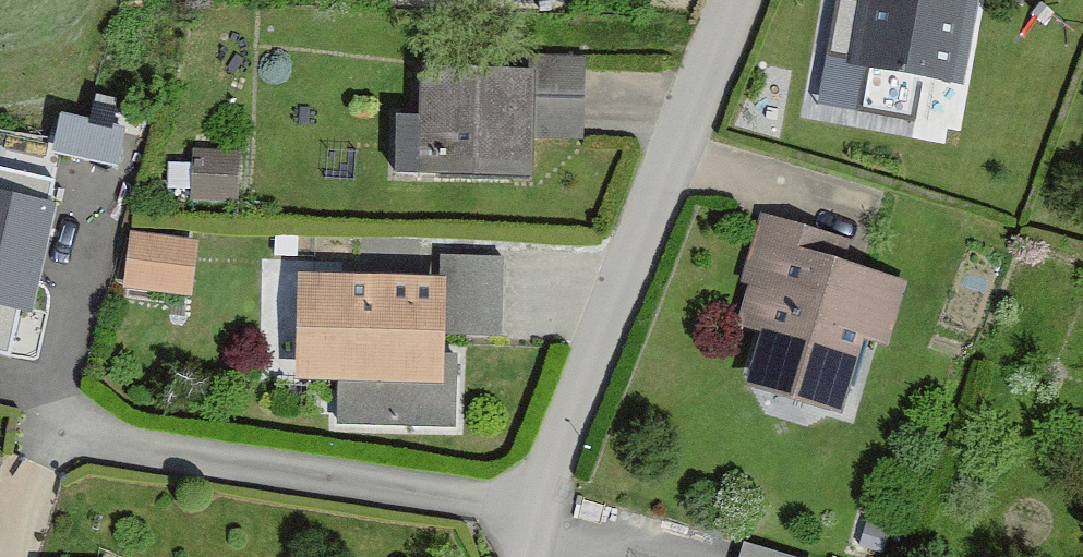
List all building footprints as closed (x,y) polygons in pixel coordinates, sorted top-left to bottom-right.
[(979,0),(837,0),(828,69),(967,87),(979,0)] [(513,79),(423,77),(422,122),(398,121),(397,179),(533,182),(534,149),(576,150),(578,62),(513,60),(513,79)] [(60,162),(111,171),(118,134),(66,125),(60,162)] [(234,160),(190,156),(186,203),(229,207),(234,160)] [(0,178),(0,310),(34,317),(59,189),(0,178)] [(906,288),(845,267),(851,251),(759,219),(736,288),(746,292),(733,331),(765,342),(749,386),(842,417),(867,345),(884,351),(906,288)] [(192,304),(200,247),(130,238),(122,294),(192,304)] [(435,286),(302,280),(298,388),(338,390),(336,426),(451,430),(454,371),(448,371),(449,340),(495,342),(498,265),(436,263),(435,286)] [(742,546),(739,556),(780,556),(742,546)]
